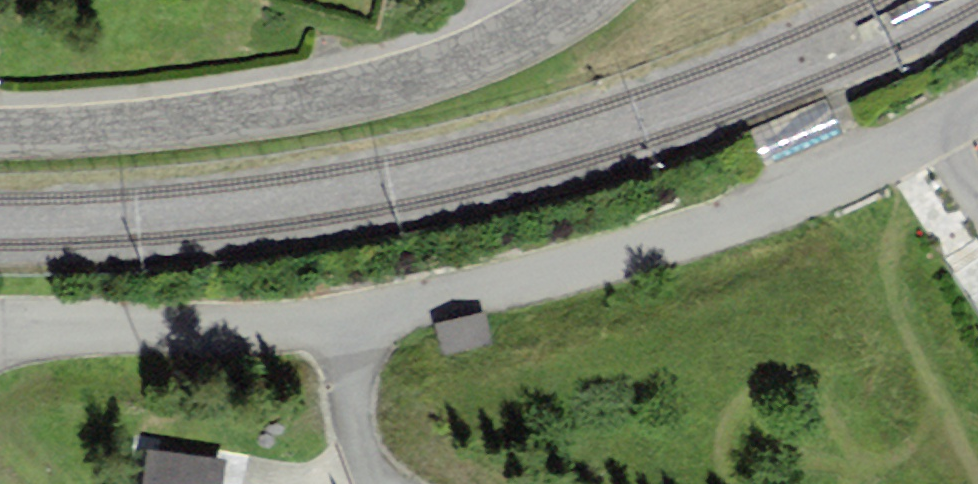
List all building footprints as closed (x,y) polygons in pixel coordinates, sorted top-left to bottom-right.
[(438,332),(444,360),(499,348),(493,321),(438,332)] [(217,467),(158,458),(154,483),(214,483),(217,467)]
